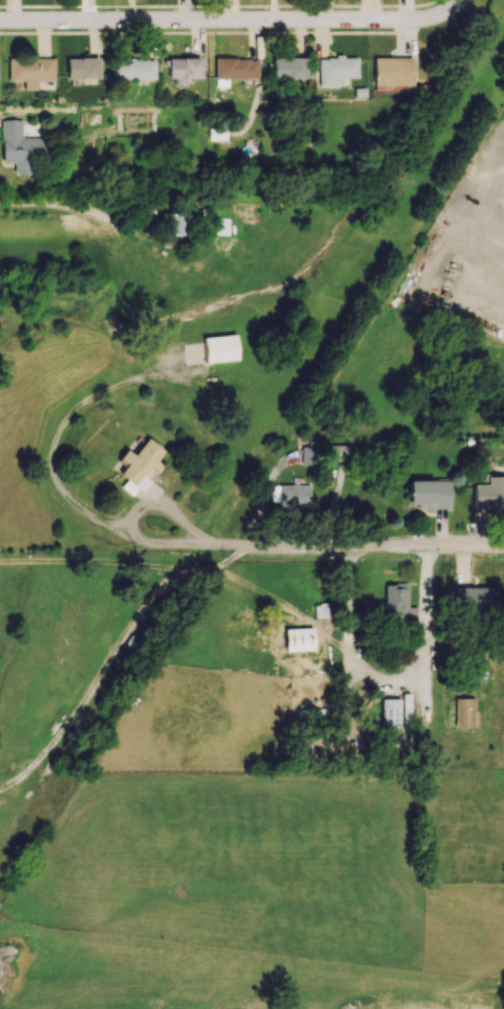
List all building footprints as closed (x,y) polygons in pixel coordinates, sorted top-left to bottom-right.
[(271,58),(272,79),(304,78),(304,57),(271,58)] [(356,77),(357,57),(318,57),(318,86),(342,87),(342,77),(356,77)] [(411,57),(373,58),(373,85),(411,85),(411,57)] [(53,58),(7,59),(8,81),(16,81),(16,90),(35,90),(35,81),(53,80),(53,58)] [(98,58),(66,58),(66,78),(98,78),(98,58)] [(167,58),(168,78),(173,78),(174,85),(185,85),(185,78),(200,78),(200,58),(167,58)] [(257,59),(214,58),(214,78),(257,79),(257,59)] [(154,59),(111,59),(112,79),(154,78),(154,59)] [(1,163),(13,162),(13,174),(34,174),(34,165),(45,165),(45,138),(22,138),(21,120),(0,120),(1,163)] [(208,140),(226,140),(226,128),(208,129),(208,140)] [(203,336),(204,361),(236,360),(235,335),(203,336)] [(119,473),(134,485),(142,473),(144,475),(150,467),(156,471),(161,465),(156,461),(163,451),(146,438),(133,455),(125,449),(119,459),(126,464),(119,473)] [(301,464),(315,464),(315,447),(301,447),(301,464)] [(486,476),(486,484),(472,484),(473,508),(503,508),(503,476),(486,476)] [(407,481),(407,504),(416,504),(416,509),(450,508),(449,480),(407,481)] [(279,505),(310,505),(310,485),(278,485),(279,505)] [(407,583),(384,584),(385,621),(416,620),(416,607),(407,607),(407,583)] [(494,588),(453,587),(453,608),(493,609),(494,588)] [(402,726),(410,726),(410,694),(402,694),(402,726)] [(478,728),(478,710),(474,710),(474,698),(455,698),(454,727),(478,728)] [(400,699),(381,699),(381,726),(399,726),(400,699)]
